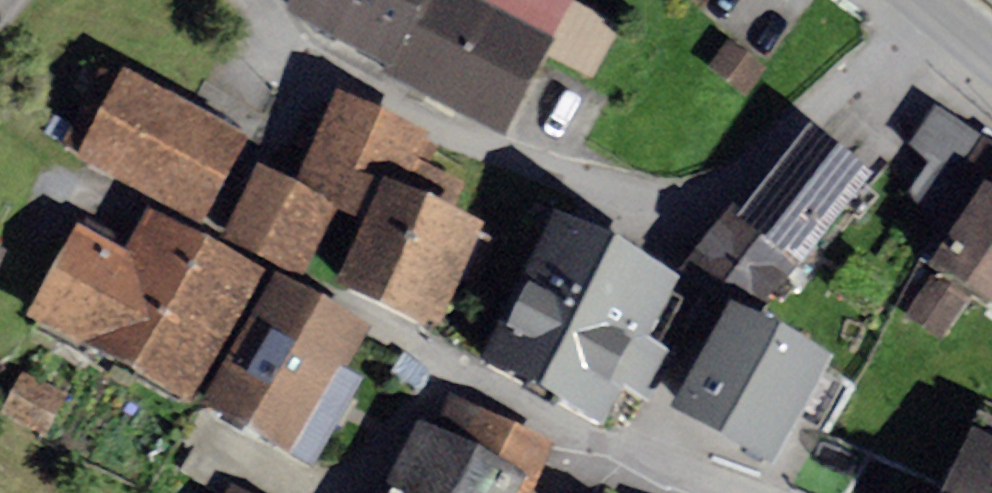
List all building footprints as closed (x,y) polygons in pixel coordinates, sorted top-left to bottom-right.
[(287,32),(394,86),(437,0),(303,0),(287,32)] [(443,0),(437,0),(394,86),(391,89),(505,149),(549,65),(553,58),(443,0)] [(553,58),(549,65),(593,87),(622,32),(566,3),(565,6),(553,0),(443,0),(553,58)] [(766,74),(729,45),(708,71),(745,101),(766,74)] [(247,147),(124,83),(121,89),(99,78),(60,153),(79,163),(76,170),(201,235),(247,147)] [(439,151),(335,101),(327,118),(312,111),(292,152),(309,160),(291,196),(335,219),(370,235),(339,299),(425,340),(429,332),(439,337),(463,287),(473,292),(495,248),(449,225),(466,189),(429,172),(439,151)] [(983,201),(943,259),(902,318),(939,343),(966,303),(991,321),(991,153),(935,114),(910,151),(931,165),(983,201)] [(733,215),(681,278),(751,335),(871,188),(810,138),(742,222),(733,215)] [(983,201),(931,165),(908,197),(943,259),(983,201)] [(291,196),(257,178),(220,248),(299,289),(335,219),(291,196)] [(126,261),(75,358),(134,389),(207,253),(147,221),(126,261)] [(75,358),(126,261),(76,235),(25,331),(75,358)] [(676,299),(554,235),(481,371),(606,437),(625,401),(647,413),(673,365),(648,352),(676,299)] [(207,253),(134,389),(191,419),(263,283),(207,253)] [(0,262),(0,288),(10,266),(0,262)] [(371,340),(275,287),(200,421),(312,483),(365,388),(349,380),(371,340)] [(729,322),(670,426),(772,483),(830,381),(751,335),(729,322)] [(20,376),(0,416),(0,424),(44,445),(66,399),(20,376)] [(415,430),(384,492),(544,492),(562,457),(447,401),(429,437),(415,430)] [(972,446),(951,492),(991,492),(991,454),(972,446)]
